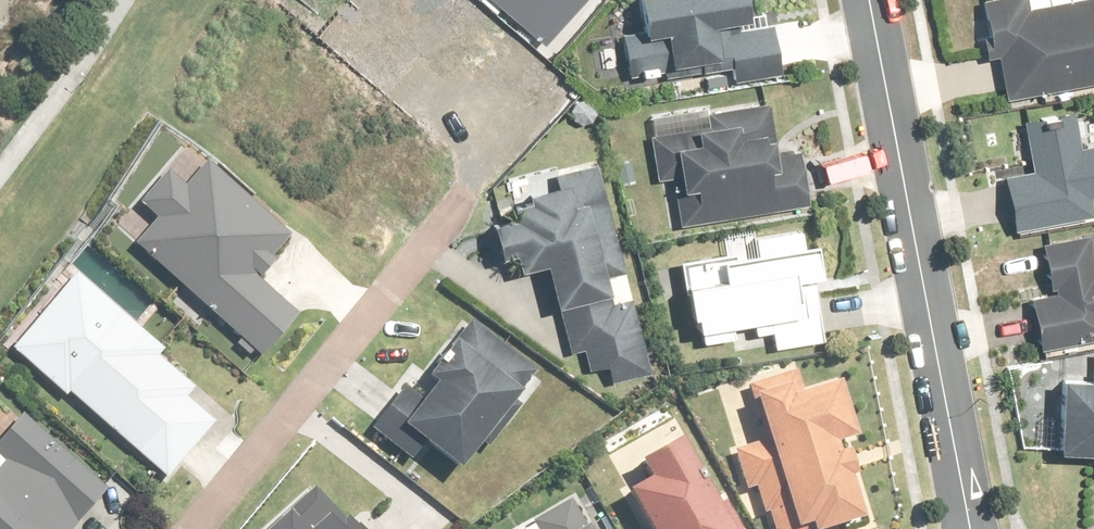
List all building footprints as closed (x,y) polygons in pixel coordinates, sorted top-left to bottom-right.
[(547,37),(578,0),(502,0),(547,37)] [(755,15),(753,0),(640,0),(636,1),(640,29),(623,32),(630,76),(632,76),(702,64),(703,72),(736,66),(738,79),(782,72),(774,24),(742,29),(740,20),(755,17),(755,15)] [(984,3),(987,20),(974,23),(981,61),(1002,57),(1009,99),(1093,83),(1093,0),(1001,0),(984,3)] [(669,228),(811,202),(802,152),(778,156),(769,102),(712,112),(710,105),(654,116),(658,135),(653,136),(669,228)] [(1029,127),(1010,131),(1017,166),(1036,163),(1037,171),(1013,175),(1009,176),(1021,236),(1093,222),(1093,146),(1083,148),(1077,114),(1029,123),(1029,127)] [(160,216),(137,243),(267,353),(300,314),(256,276),(292,235),(205,161),(186,183),(169,169),(142,201),(160,216)] [(627,270),(598,162),(558,172),(562,184),(531,193),(533,202),(518,205),(522,218),(497,225),(506,257),(519,254),(523,271),(551,263),(561,303),(614,289),(610,275),(627,270)] [(806,248),(804,236),(758,243),(760,256),(728,261),(728,259),(688,265),(699,336),(759,327),(760,336),(777,333),(780,349),(807,345),(825,342),(815,276),(820,275),(816,247),(806,248)] [(1092,237),(1042,247),(1052,292),(1034,296),(1044,348),(1093,337),(1093,248),(1092,237)] [(78,268),(9,343),(67,395),(71,391),(167,478),(211,430),(179,402),(195,384),(160,353),(165,347),(78,268)] [(613,296),(561,309),(573,351),(584,348),(590,372),(612,366),(617,384),(655,374),(635,298),(614,303),(613,296)] [(463,469),(537,370),(471,321),(427,379),(438,387),(425,404),(405,389),(374,429),(415,460),(428,443),(463,469)] [(795,370),(753,384),(771,439),(732,452),(753,518),(765,514),(770,528),(864,528),(876,525),(848,443),(860,439),(841,381),(803,393),(795,370)] [(1066,377),(1065,451),(1093,452),(1093,377),(1066,377)] [(109,488),(25,415),(0,444),(0,452),(11,461),(0,473),(0,474),(0,528),(72,528),(109,488)] [(686,440),(643,465),(652,480),(628,494),(648,528),(743,528),(728,501),(722,504),(686,440)] [(270,528),(369,528),(360,519),(352,526),(319,487),(270,528)] [(533,528),(589,528),(572,499),(537,518),(540,525),(533,528)]
